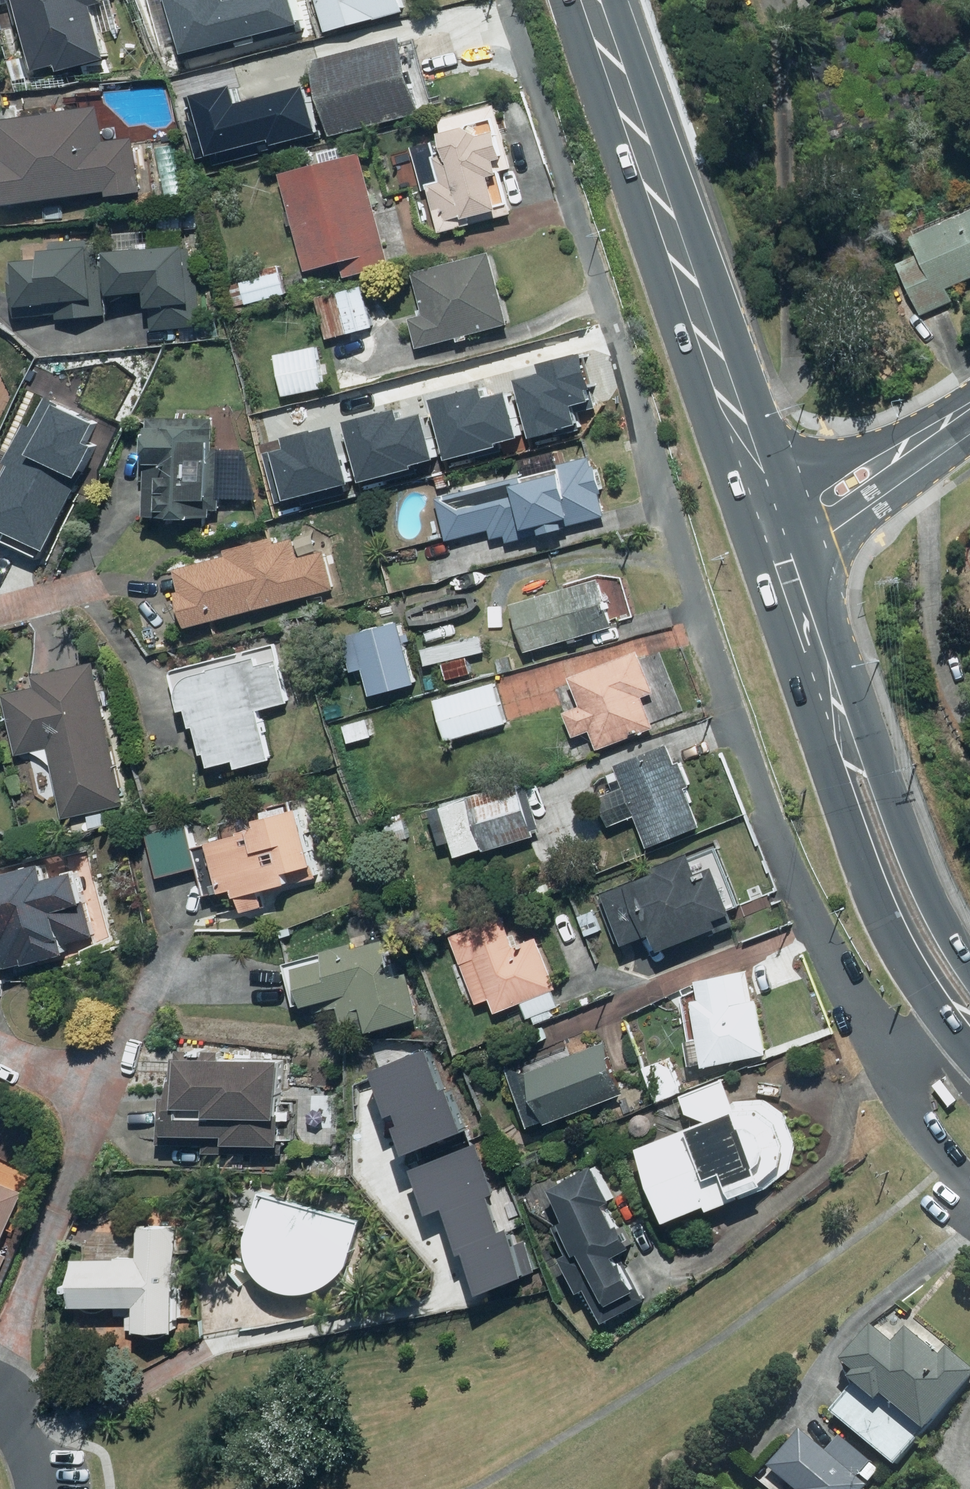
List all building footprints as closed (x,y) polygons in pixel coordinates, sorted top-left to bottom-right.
[(8,9),(20,6),(24,24),(32,22),(44,69),(68,63),(70,71),(118,59),(111,32),(124,28),(117,0),(5,0),(8,9)] [(332,29),(415,14),(412,0),(326,0),(332,29)] [(416,36),(323,60),(342,134),(435,110),(416,36)] [(432,183),(446,232),(521,212),(510,172),(514,172),(509,157),(521,154),(514,127),(507,129),(500,104),(433,122),(448,179),(432,183)] [(11,155),(15,200),(114,191),(115,195),(147,192),(141,137),(112,140),(108,106),(10,116),(14,155),(11,155)] [(310,274),(349,265),(351,274),(394,264),(391,249),(369,152),(287,170),(310,274)] [(969,281),(969,210),(902,240),(913,264),(893,272),(914,319),(952,303),(947,291),(969,281)] [(106,314),(102,238),(50,241),(51,255),(19,257),(22,313),(61,311),(61,317),(106,314)] [(158,291),(159,304),(198,302),(196,244),(121,248),(123,293),(158,291)] [(520,322),(503,251),(420,271),(429,309),(415,313),(422,345),(520,322)] [(286,270),(246,278),(252,303),(292,294),(286,270)] [(369,286),(322,298),(332,338),(379,326),(369,286)] [(324,344),(278,354),(287,396),(333,387),(324,344)] [(498,380),(449,397),(465,446),(546,419),(536,388),(540,387),(531,358),(495,370),(498,380)] [(11,383),(0,371),(0,394),(11,383)] [(41,436),(35,449),(29,447),(1,510),(17,517),(7,539),(46,556),(81,477),(84,470),(81,469),(94,441),(82,436),(90,418),(56,402),(50,417),(45,427),(41,436)] [(220,415),(157,414),(156,514),(222,515),(223,496),(258,496),(259,452),(224,452),(224,435),(220,435),(220,415)] [(510,535),(511,542),(613,517),(598,454),(442,493),(453,540),(495,529),(498,538),(510,535)] [(192,589),(184,591),(192,625),(339,591),(330,551),(305,557),(300,537),(283,541),(282,535),(233,547),(235,556),(187,568),(192,589)] [(609,576),(520,603),(535,652),(624,625),(609,576)] [(410,621),(361,631),(374,693),(423,683),(410,621)] [(429,666),(447,662),(450,679),(477,673),(473,657),(490,653),(487,636),(425,648),(429,666)] [(282,643),(176,668),(186,711),(200,708),(214,765),(248,757),(250,768),(283,760),(270,706),(296,700),(282,643)] [(575,676),(578,684),(563,689),(580,738),(598,732),(604,749),(663,728),(651,696),(664,692),(649,650),(575,676)] [(38,685),(10,692),(23,753),(52,747),(69,822),(129,809),(97,665),(37,679),(38,685)] [(501,682),(437,700),(449,742),(513,724),(501,682)] [(372,717),(348,725),(354,744),(379,736),(372,717)] [(623,768),(626,775),(599,787),(615,825),(642,814),(656,847),(709,824),(676,746),(623,768)] [(535,780),(450,805),(465,856),(550,832),(535,780)] [(326,864),(313,806),(265,817),(267,824),(214,836),(228,893),(245,889),(250,910),(270,905),(267,889),(304,880),(302,870),(326,864)] [(636,937),(638,940),(668,927),(675,943),(732,920),(729,912),(745,905),(720,843),(704,850),(703,847),(663,863),(665,869),(604,894),(624,942),(636,937)] [(60,876),(55,860),(0,876),(0,950),(16,946),(23,969),(82,952),(69,909),(99,900),(89,867),(60,876)] [(501,1011),(526,1002),(534,1022),(558,1014),(555,1006),(565,1003),(561,990),(556,977),(540,931),(520,938),(511,914),(457,933),(481,1003),(497,998),(501,1011)] [(380,1021),(383,1031),(416,1022),(426,1019),(413,971),(403,974),(392,936),(293,963),(306,1010),(348,999),(356,1028),(380,1021)] [(697,996),(701,1013),(687,1016),(698,1065),(712,1062),(777,1047),(765,996),(751,999),(745,972),(703,981),(705,994),(697,996)] [(556,1113),(558,1118),(632,1090),(612,1038),(521,1073),(539,1119),(556,1113)] [(234,1053),(235,1045),(181,1043),(179,1095),(161,1094),(160,1143),(207,1144),(207,1151),(256,1152),(256,1139),(290,1140),(293,1055),(234,1053)] [(395,1127),(389,1129),(399,1155),(459,1133),(443,1090),(438,1091),(423,1050),(364,1072),(382,1118),(390,1115),(395,1127)] [(749,1102),(744,1105),(731,1074),(682,1094),(695,1124),(651,1141),(680,1213),(716,1199),(719,1206),(781,1181),(784,1179),(786,1177),(788,1175),(791,1172),(793,1170),(794,1167),(796,1164),(797,1161),(798,1157),(799,1154),(800,1151),(800,1147),(800,1144),(800,1141),(799,1137),(798,1134),(797,1131),(796,1128),(795,1125),(793,1122),(791,1119),(789,1116),(787,1114),(784,1112),(781,1110),(778,1108),(775,1106),(772,1105),(769,1104),(766,1103),(763,1102),(759,1102),(756,1102),(753,1102),(749,1102)] [(437,1212),(453,1258),(459,1256),(473,1295),(534,1274),(523,1241),(509,1246),(503,1231),(496,1234),(483,1197),(490,1195),(473,1146),(404,1170),(421,1218),(437,1212)] [(560,1182),(576,1219),(568,1222),(580,1249),(573,1252),(589,1289),(600,1284),(616,1319),(655,1302),(652,1293),(632,1250),(646,1244),(634,1217),(625,1221),(615,1199),(624,1195),(609,1160),(560,1182)] [(31,1191),(0,1178),(0,1265),(31,1191)] [(369,1220),(269,1190),(256,1234),(256,1238),(255,1242),(256,1247),(256,1251),(257,1255),(258,1259),(260,1263),(262,1267),(264,1271),(266,1275),(269,1278),(272,1281),(275,1284),(279,1286),(283,1289),(287,1291),(291,1292),(295,1293),(299,1294),(303,1295),(308,1295),(312,1295),(316,1294),(321,1293),(325,1292),(329,1291),(333,1289),(336,1286),(340,1284),(343,1281),(346,1278),(349,1275),(351,1271),(354,1267),(356,1263),(369,1220)] [(75,1255),(76,1300),(141,1299),(142,1324),(184,1324),(182,1224),(140,1224),(140,1254),(75,1255)] [(916,1326),(903,1341),(882,1324),(846,1366),(902,1412),(907,1406),(936,1430),(969,1390),(969,1358),(957,1347),(950,1355),(916,1326)] [(807,1488),(867,1488),(873,1482),(806,1428),(777,1463),(808,1488),(807,1488)]
